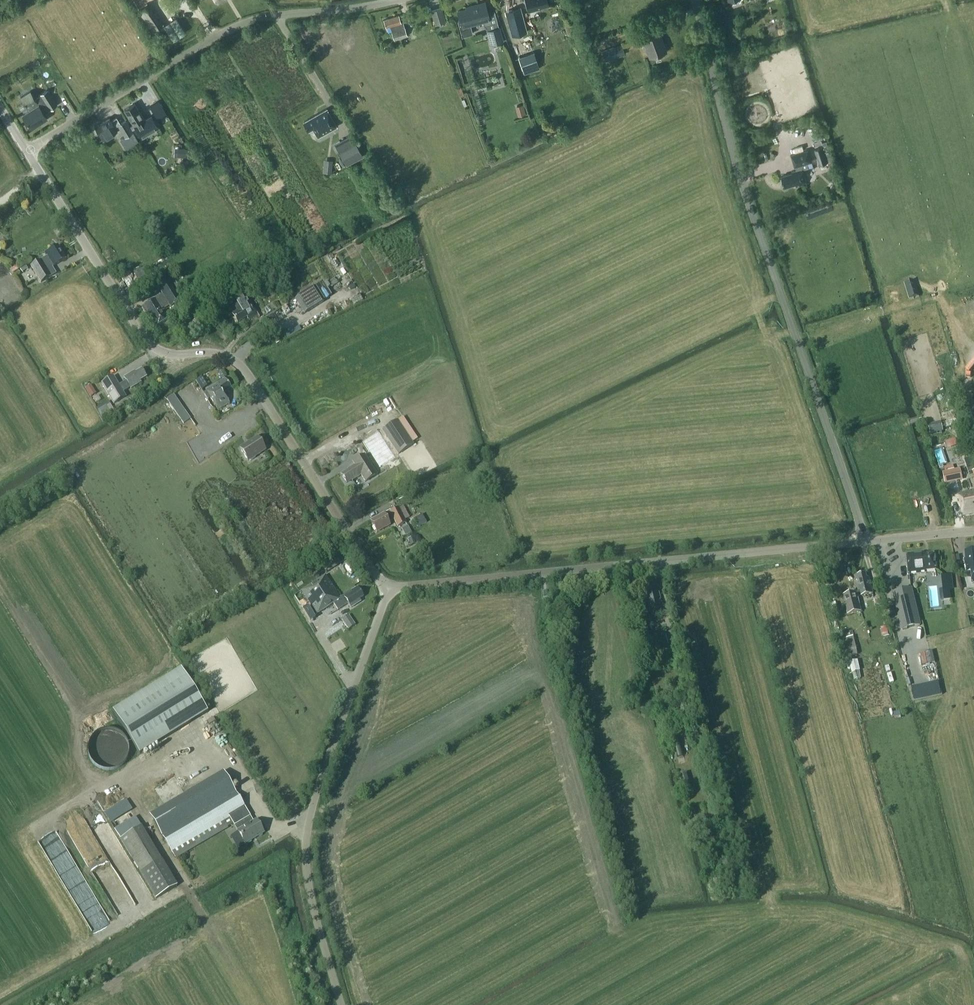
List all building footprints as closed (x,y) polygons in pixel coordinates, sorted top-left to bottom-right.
[(529,10),(541,7),(541,6),(549,4),(548,0),(526,0),(529,10)] [(484,24),(486,23),(490,22),(487,8),(480,10),(479,3),(470,5),(470,7),(458,10),(460,18),(458,19),(462,36),(463,36),(463,35),(473,33),(471,23),(483,20),(484,24)] [(139,11),(152,31),(160,25),(147,5),(139,11)] [(506,11),(513,35),(527,31),(521,7),(506,11)] [(441,8),(431,11),(436,24),(446,21),(441,8)] [(390,26),(394,40),(407,35),(403,22),(406,21),(404,15),(399,17),(398,15),(384,20),(386,27),(390,26)] [(490,22),(486,23),(491,43),(503,40),(497,20),(490,22)] [(665,51),(659,33),(650,36),(647,29),(632,34),(635,43),(644,40),(649,56),(665,51)] [(619,45),(602,51),(605,60),(622,54),(619,45)] [(30,90),(20,97),(28,108),(29,110),(23,114),(32,128),(47,118),(45,115),(50,108),(50,109),(57,104),(48,90),(41,94),(41,95),(35,98),(30,90)] [(150,106),(157,118),(165,113),(158,101),(150,106)] [(134,125),(133,125),(135,128),(141,137),(158,127),(151,115),(144,119),(143,118),(144,117),(134,102),(124,109),(133,124),(134,125)] [(525,103),(517,104),(518,115),(526,114),(525,103)] [(308,131),(313,129),(317,137),(337,126),(327,108),(303,122),(308,131)] [(95,125),(103,138),(117,130),(116,129),(119,128),(124,137),(132,132),(124,120),(120,122),(116,116),(110,119),(109,117),(95,125)] [(138,141),(132,132),(124,137),(130,146),(138,141)] [(355,143),(339,152),(346,165),(363,156),(355,143)] [(814,149),(819,165),(834,161),(829,145),(824,146),(814,149)] [(188,149),(178,148),(177,157),(188,157),(188,149)] [(792,160),(790,161),(793,173),(787,175),(787,176),(777,178),(780,189),(790,187),(790,189),(800,186),(796,171),(809,168),(808,163),(812,162),(808,149),(791,154),(792,160)] [(324,159),(323,172),(331,173),(333,160),(324,159)] [(833,184),(830,187),(831,190),(834,193),(837,193),(839,190),(839,187),(836,185),(833,184)] [(31,266),(41,283),(53,275),(56,274),(52,267),(49,269),(65,259),(57,246),(44,254),(46,257),(40,261),(31,266)] [(134,272),(139,283),(150,278),(145,267),(134,272)] [(163,310),(180,300),(168,280),(158,287),(163,295),(156,299),(142,307),(149,319),(151,318),(156,326),(168,319),(163,310)] [(909,300),(920,297),(915,280),(904,283),(909,300)] [(295,299),(304,314),(323,302),(315,287),(295,299)] [(184,294),(191,309),(202,303),(195,288),(184,294)] [(19,289),(13,293),(17,299),(20,297),(20,296),(22,294),(19,289)] [(232,313),(237,323),(247,317),(248,319),(257,314),(250,302),(248,303),(243,295),(231,302),(237,310),(232,313)] [(277,302),(269,307),(272,312),(280,308),(277,302)] [(102,384),(114,404),(125,397),(123,393),(130,388),(131,389),(140,383),(140,381),(145,378),(140,371),(136,374),(135,371),(124,378),(126,381),(119,386),(113,377),(102,384)] [(206,390),(206,391),(203,393),(208,400),(211,398),(218,410),(229,402),(223,393),(231,388),(225,379),(206,390)] [(91,386),(85,389),(88,394),(93,390),(91,386)] [(106,406),(98,412),(102,419),(111,414),(106,406)] [(191,420),(183,424),(188,431),(195,426),(191,420)] [(383,431),(399,455),(414,445),(398,421),(383,431)] [(941,422),(928,425),(930,434),(943,431),(941,422)] [(392,456),(376,430),(360,440),(376,466),(392,456)] [(248,461),(249,460),(250,461),(255,458),(255,457),(265,450),(257,437),(240,448),(248,461)] [(948,448),(958,445),(956,438),(946,441),(948,448)] [(365,455),(353,462),(355,465),(347,470),(348,471),(341,475),(347,483),(352,480),(352,481),(361,475),(365,482),(377,475),(367,459),(365,455)] [(945,467),(946,472),(943,472),(945,484),(963,480),(961,469),(959,469),(958,464),(945,467)] [(963,514),(973,512),(973,488),(958,492),(963,514)] [(407,524),(405,520),(410,518),(404,506),(399,508),(399,507),(390,512),(389,511),(371,520),(378,533),(391,526),(390,524),(396,521),(399,528),(407,524)] [(414,518),(418,526),(427,522),(423,514),(414,518)] [(414,536),(409,538),(412,546),(417,544),(414,536)] [(964,565),(965,573),(971,572),(972,582),(973,582),(973,549),(965,550),(966,559),(964,559),(964,565)] [(906,553),(908,575),(926,573),(926,570),(934,569),(932,553),(924,554),(923,551),(906,553)] [(854,575),(858,592),(843,596),(848,615),(861,612),(857,597),(873,593),(869,578),(867,578),(865,572),(854,575)] [(303,589),(318,613),(334,602),(337,608),(349,601),(352,606),(362,600),(361,598),(365,595),(359,586),(342,597),(327,574),(303,589)] [(952,574),(942,576),(943,591),(954,589),(952,574)] [(921,625),(912,588),(893,593),(902,630),(921,625)] [(341,619),(348,629),(355,625),(348,614),(341,619)] [(638,627),(643,642),(652,640),(648,624),(638,627)] [(846,657),(858,654),(853,636),(841,639),(846,657)] [(921,652),(923,664),(935,663),(934,651),(921,652)] [(850,661),(852,672),(860,671),(859,660),(850,661)] [(113,711),(139,754),(208,712),(181,669),(113,711)] [(943,694),(939,681),(912,688),(916,701),(943,694)] [(105,761),(117,764),(119,756),(121,744),(117,743),(118,740),(98,736),(96,746),(104,747),(103,750),(107,751),(105,761)] [(259,784),(255,786),(260,796),(264,794),(259,784)] [(160,834),(172,853),(231,819),(238,831),(237,831),(245,844),(264,833),(256,820),(248,825),(241,813),(246,810),(234,790),(160,834)] [(124,800),(112,807),(116,814),(128,806),(124,800)] [(178,889),(141,826),(120,839),(156,900),(178,889)]
